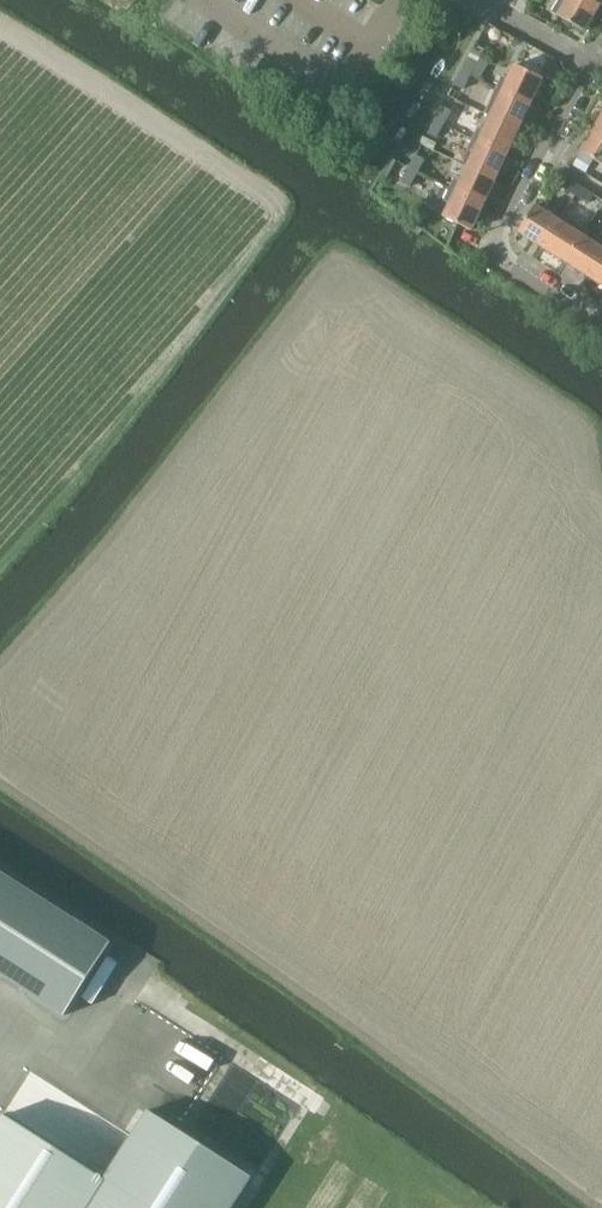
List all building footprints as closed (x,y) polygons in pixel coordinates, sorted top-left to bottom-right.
[(599,5),(591,0),(560,0),(553,11),(585,30),(599,5)] [(468,61),(462,70),(472,75),(477,66),(468,61)] [(514,63),(507,78),(503,76),(498,87),(530,102),(542,76),(514,63)] [(464,90),(472,75),(462,70),(454,85),(464,90)] [(496,102),(490,114),(519,127),(530,102),(498,87),(492,100),(496,102)] [(443,105),(435,119),(446,123),(453,111),(443,105)] [(490,114),(484,128),(479,126),(474,137),(507,152),(519,127),(490,114)] [(438,138),(446,123),(435,119),(428,132),(438,138)] [(596,126),(581,150),(601,162),(601,129),(596,126)] [(473,152),(467,164),(495,177),(507,152),(474,137),(468,150),(473,152)] [(416,154),(408,169),(418,174),(426,159),(416,154)] [(467,164),(461,178),(456,176),(450,188),(455,190),(455,189),(483,202),(495,177),(467,164)] [(408,169),(402,181),(412,187),(418,174),(408,169)] [(562,187),(575,195),(581,185),(568,177),(562,187)] [(595,194),(581,185),(575,195),(589,203),(595,194)] [(449,203),(443,215),(471,228),(483,202),(455,189),(455,190),(450,188),(444,201),(449,203)] [(536,204),(519,231),(543,247),(563,215),(552,208),(549,213),(536,204)] [(543,247),(566,261),(583,234),(584,235),(587,230),(563,215),(543,247)] [(584,235),(583,234),(566,261),(589,276),(601,256),(601,240),(598,238),(596,242),(584,235)] [(601,284),(601,256),(589,276),(601,284)] [(65,1015),(111,943),(0,872),(0,974),(65,1015)] [(252,1176),(161,1118),(149,1110),(106,1179),(4,1113),(0,1120),(0,1207),(232,1207),(252,1176)]
